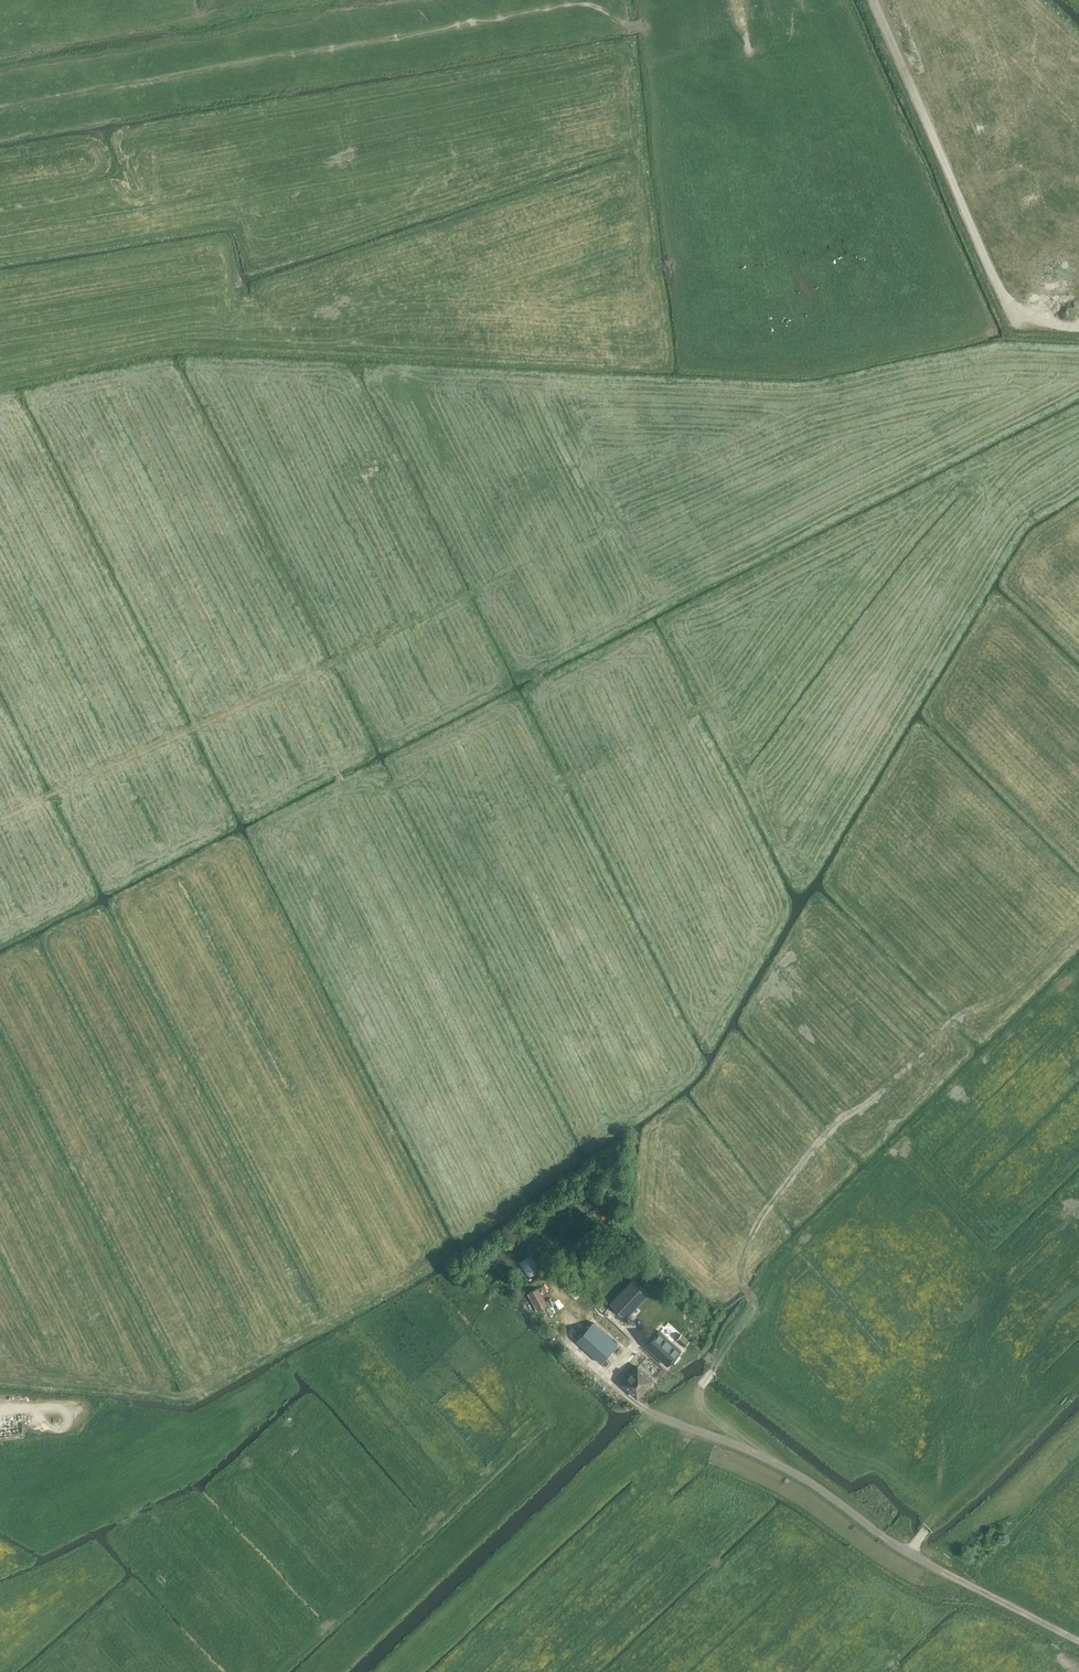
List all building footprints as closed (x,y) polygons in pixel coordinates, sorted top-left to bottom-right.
[(527,1276),(538,1271),(530,1255),(520,1260),(527,1276)] [(578,1287),(569,1279),(562,1286),(572,1295),(578,1287)] [(609,1304),(626,1319),(648,1295),(632,1280),(609,1304)] [(545,1313),(545,1307),(547,1306),(539,1288),(528,1292),(537,1310),(538,1310),(540,1314),(543,1319),(547,1316),(545,1313)] [(575,1298),(570,1304),(586,1318),(591,1313),(575,1298)] [(589,1328),(623,1357),(640,1338),(606,1308),(589,1328)] [(561,1324),(568,1335),(580,1333),(582,1320),(569,1313),(561,1324)] [(684,1346),(688,1341),(680,1334),(676,1338),(684,1346)] [(574,1353),(598,1376),(614,1360),(589,1336),(574,1353)] [(662,1341),(649,1355),(664,1369),(677,1354),(662,1341)] [(623,1384),(637,1397),(652,1380),(638,1367),(623,1384)]
